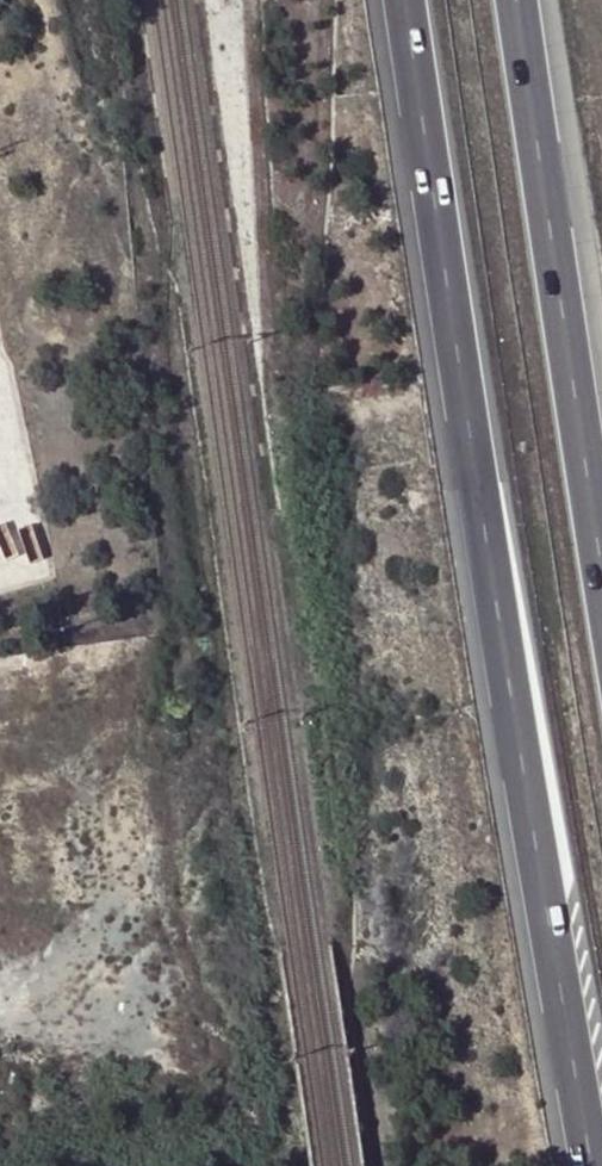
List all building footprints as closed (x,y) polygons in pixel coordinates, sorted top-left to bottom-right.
[(53,583),(33,471),(29,471),(9,367),(3,368),(0,352),(0,592),(53,583)]
